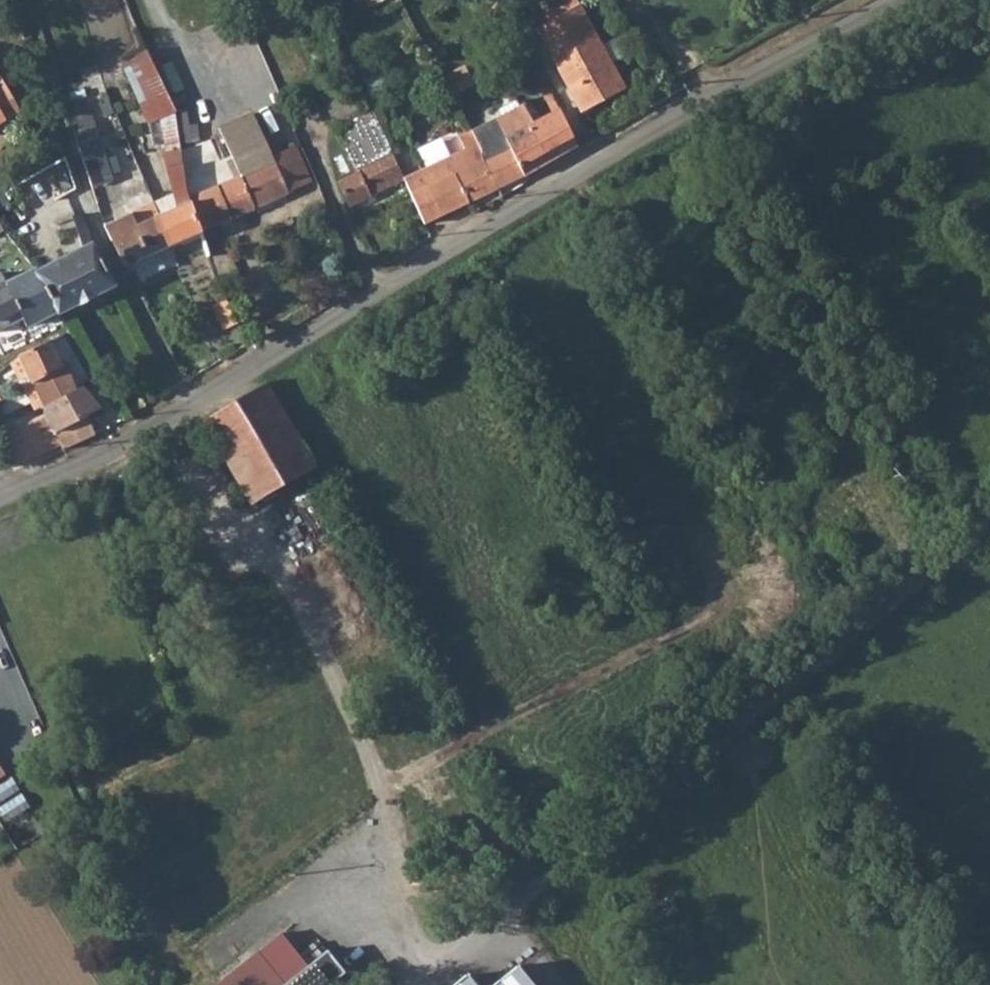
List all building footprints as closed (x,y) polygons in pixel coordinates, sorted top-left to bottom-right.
[(575,4),(533,28),(581,113),(624,89),(575,4)] [(173,105),(148,49),(122,59),(147,120),(160,115),(168,152),(162,154),(171,192),(153,200),(158,213),(159,215),(160,215),(169,233),(172,237),(174,240),(174,242),(202,231),(187,198),(184,192),(180,147),(178,130),(173,105)] [(19,111),(0,78),(0,122),(19,111)] [(183,103),(173,105),(178,130),(188,128),(183,103)] [(522,103),(472,130),(501,186),(528,173),(577,144),(558,107),(533,122),(522,103)] [(362,113),(340,127),(359,172),(350,176),(341,180),(352,202),(365,196),(405,176),(405,175),(389,142),(377,104),(362,113)] [(239,175),(187,198),(202,231),(313,180),(294,141),(272,152),(254,109),(220,124),(239,175)] [(470,146),(405,176),(426,221),(501,186),(472,130),(471,128),(464,133),(470,146)] [(464,147),(405,175),(405,176),(470,146),(464,133),(459,135),(464,147)] [(97,139),(79,148),(86,165),(95,187),(114,178),(97,139)] [(148,202),(110,222),(128,261),(174,242),(174,240),(172,237),(169,233),(160,215),(159,215),(158,213),(154,215),(148,202)] [(52,222),(74,249),(97,238),(90,210),(80,210),(52,222)] [(74,249),(36,268),(61,305),(63,307),(118,280),(97,238),(74,249)] [(0,251),(0,328),(25,312),(29,320),(61,305),(36,268),(13,277),(0,251)] [(240,320),(226,295),(209,304),(222,328),(240,320)] [(50,334),(20,354),(48,400),(76,383),(67,356),(63,358),(51,335),(50,334)] [(48,400),(47,415),(61,444),(63,448),(114,422),(103,400),(99,402),(82,379),(76,383),(48,400)] [(268,382),(202,420),(249,506),(265,497),(313,467),(268,382)] [(0,436),(0,437),(13,465),(61,444),(47,415),(0,436)] [(22,790),(11,773),(0,780),(0,804),(22,790)] [(329,947),(314,959),(286,925),(212,984),(330,984),(348,971),(329,947)] [(535,975),(522,984),(543,984),(535,975)]
